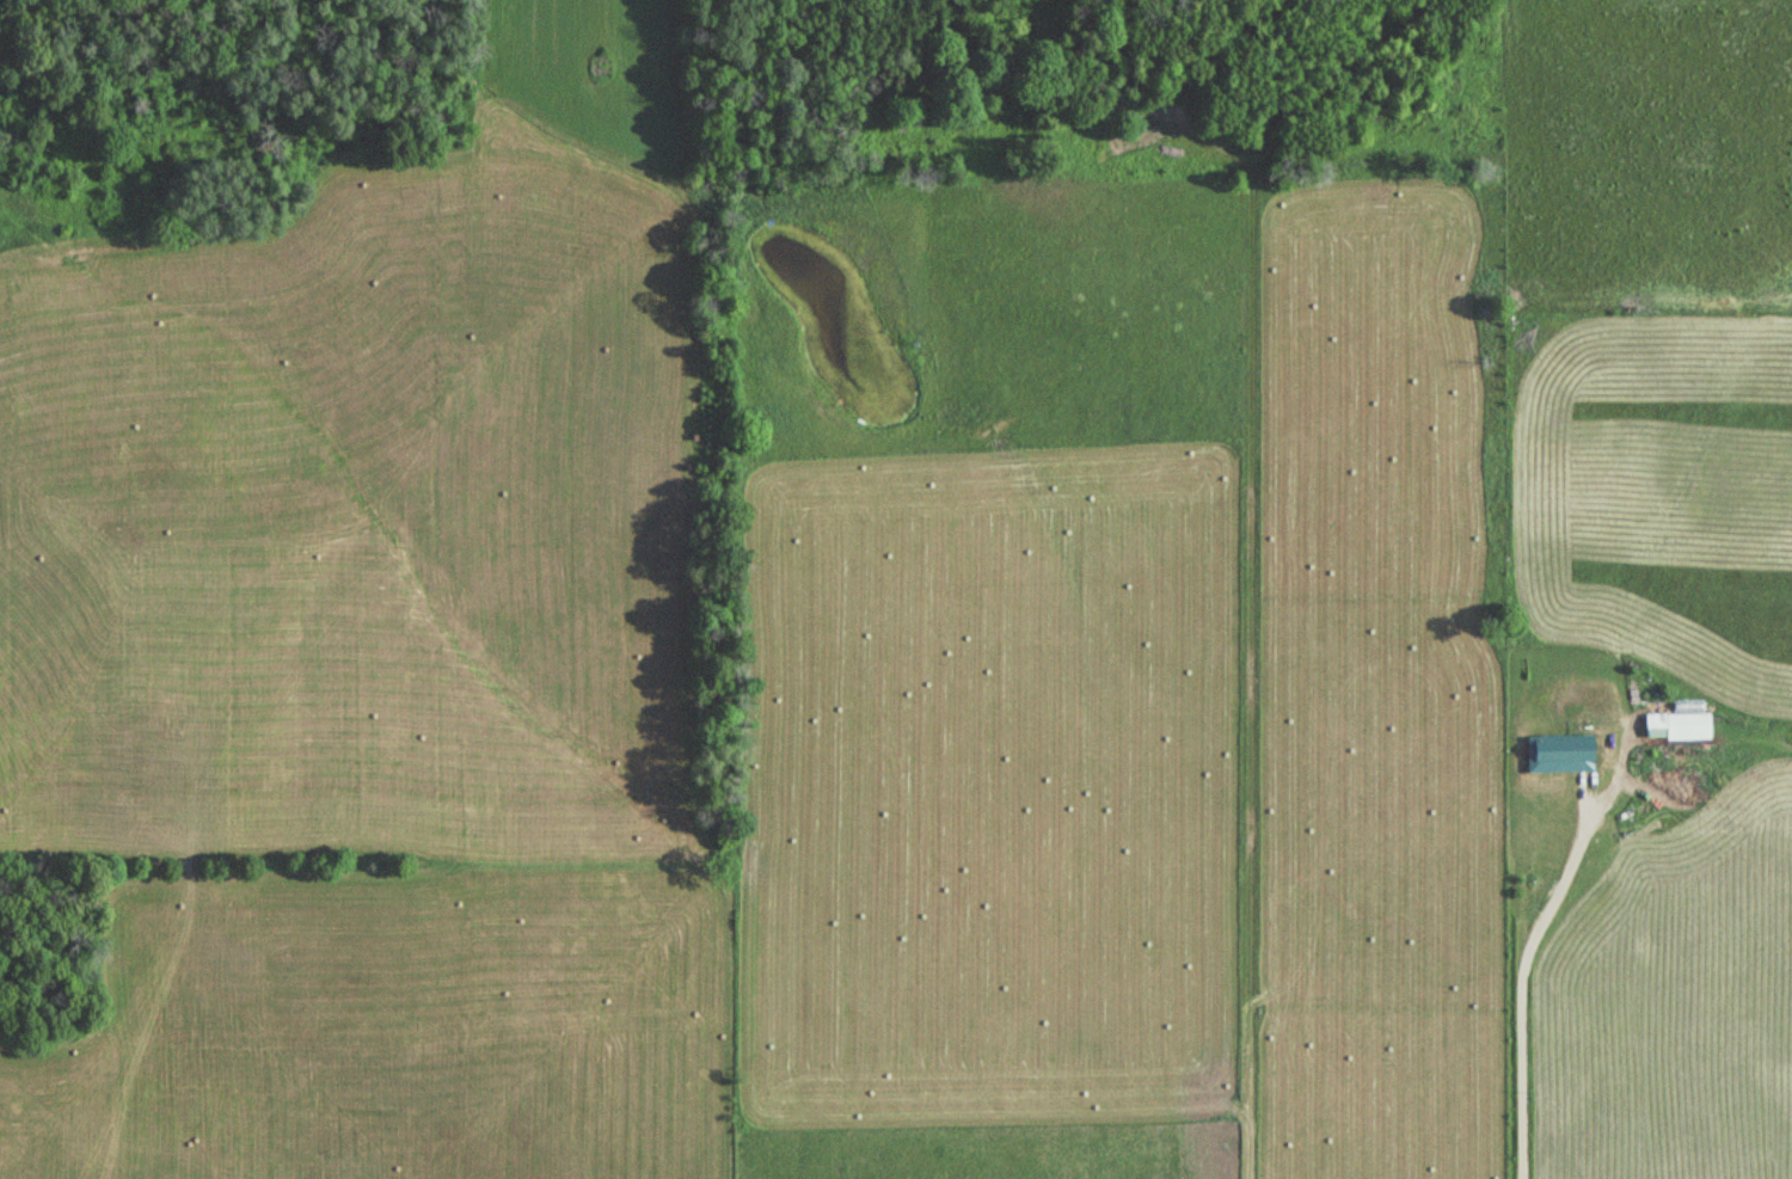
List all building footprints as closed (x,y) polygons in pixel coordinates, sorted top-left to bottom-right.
[(1707,740),(1707,714),(1643,714),(1643,740),(1707,740)] [(1590,735),(1526,735),(1526,772),(1590,772),(1590,735)]
